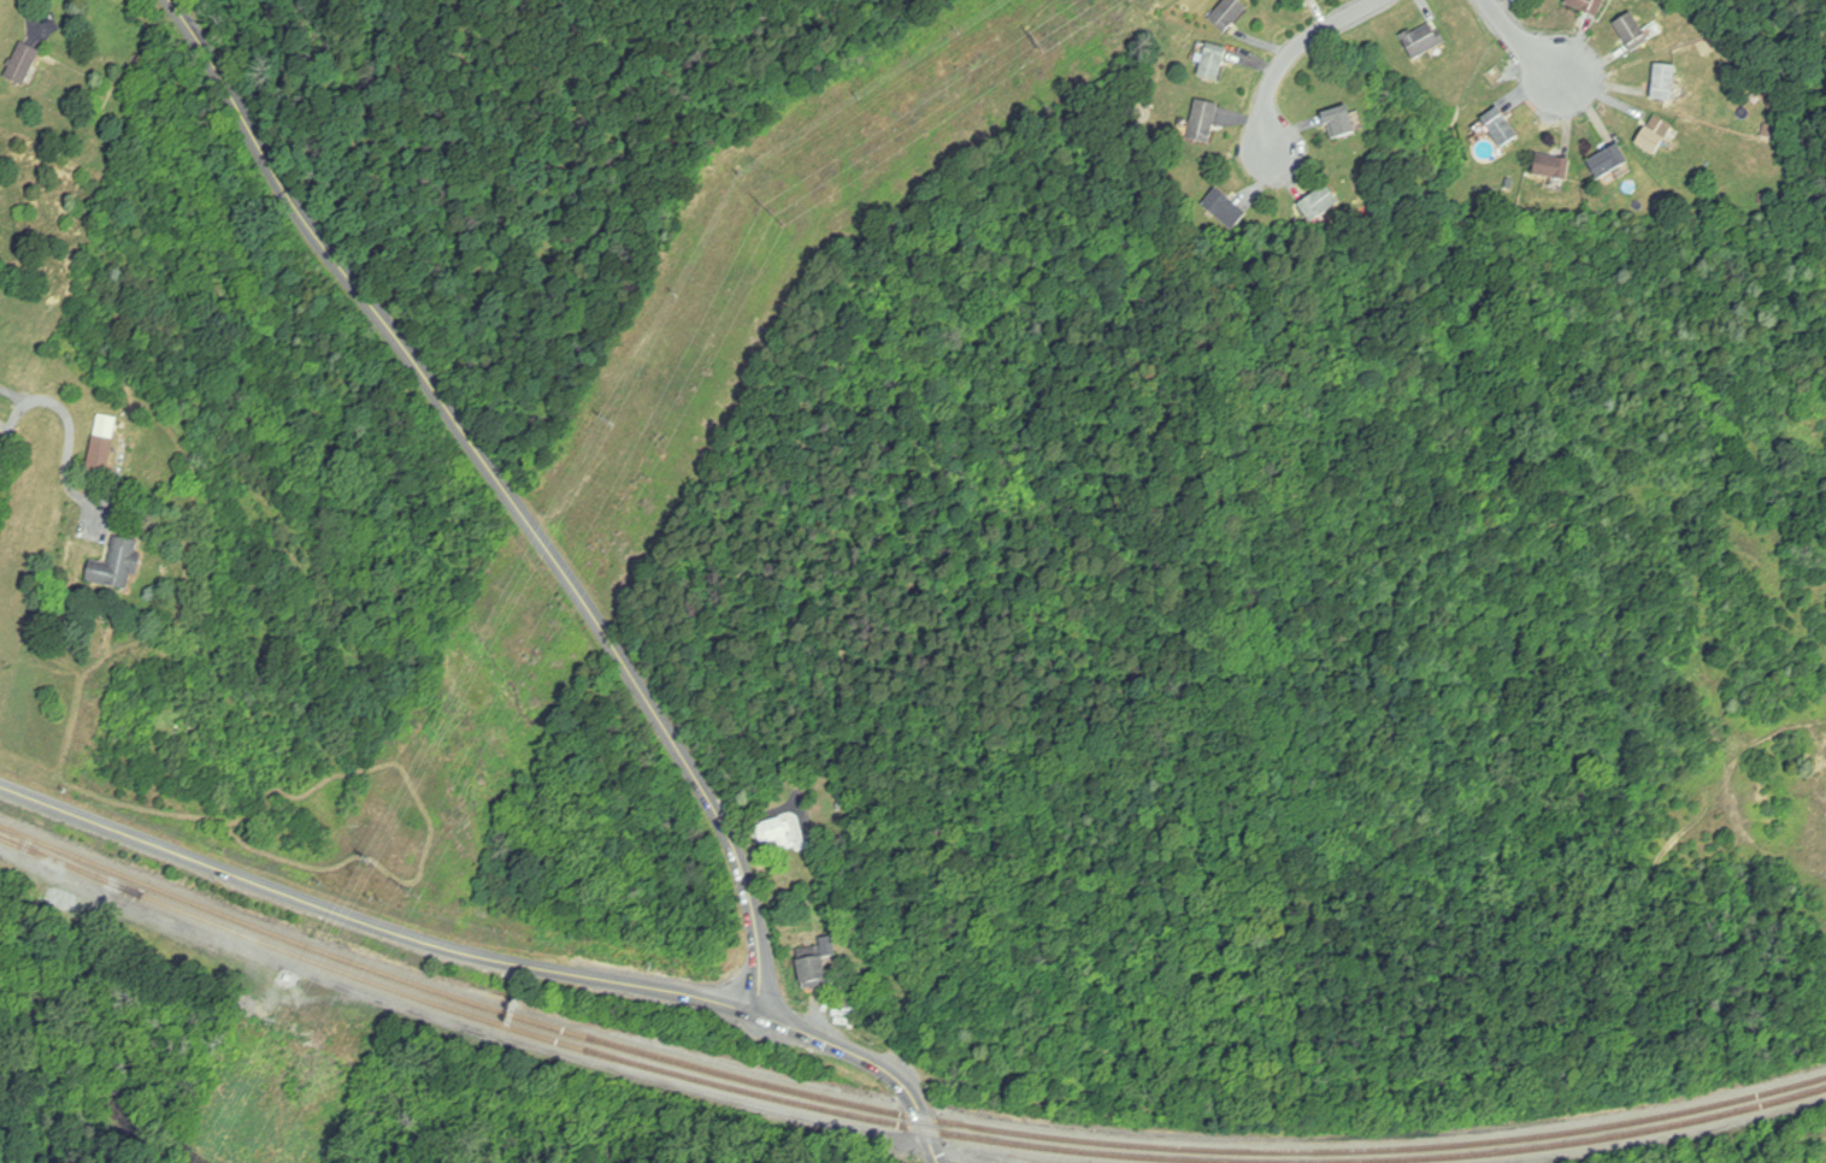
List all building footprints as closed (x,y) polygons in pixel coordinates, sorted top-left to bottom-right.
[(1235,24),(1254,0),(1227,0),(1218,11),(1235,24)] [(1598,19),(1607,0),(1567,0),(1565,3),(1598,19)] [(1650,40),(1632,12),(1614,24),(1632,52),(1650,40)] [(1404,33),(1418,58),(1448,43),(1436,18),(1404,33)] [(5,79),(24,87),(39,52),(20,43),(5,79)] [(1214,45),(1204,76),(1223,81),(1232,49),(1214,45)] [(1677,66),(1655,64),(1652,100),(1674,102),(1677,66)] [(1201,99),(1190,137),(1213,144),(1224,105),(1201,99)] [(1327,112),(1336,141),(1362,132),(1354,105),(1327,112)] [(1482,118),(1502,147),(1519,135),(1498,107),(1482,118)] [(1653,155),(1674,128),(1656,115),(1636,142),(1653,155)] [(1588,161),(1599,180),(1630,164),(1620,145),(1588,161)] [(1574,153),(1568,182),(1536,176),(1541,147),(1574,153)] [(1248,214),(1233,230),(1203,203),(1218,187),(1248,214)] [(1330,189),(1306,211),(1326,234),(1350,212),(1330,189)] [(86,473),(107,477),(114,442),(93,438),(86,473)] [(128,591),(131,575),(136,576),(142,542),(114,537),(109,565),(88,561),(84,583),(128,591)] [(778,842),(782,852),(794,848),(784,818),(756,828),(763,847),(778,842)] [(798,951),(799,990),(827,989),(826,961),(837,960),(836,940),(820,940),(820,951),(798,951)]
